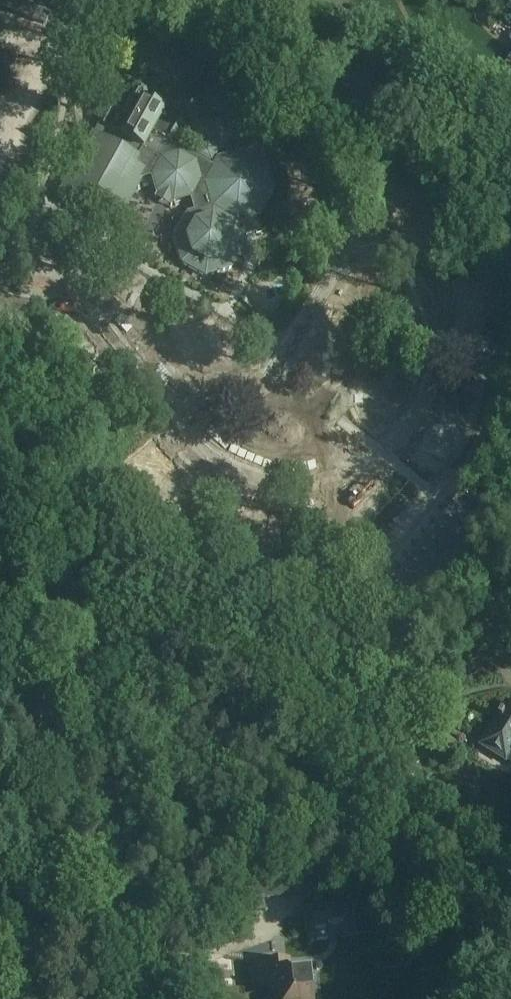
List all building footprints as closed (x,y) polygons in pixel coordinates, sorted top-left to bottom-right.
[(55,0),(0,0),(0,7),(46,24),(55,0)] [(496,80),(510,89),(510,56),(496,80)] [(135,89),(122,112),(110,105),(82,155),(84,156),(75,171),(73,169),(59,195),(78,205),(80,201),(98,211),(96,215),(115,225),(137,185),(135,180),(152,175),(157,192),(173,201),(190,196),(194,211),(187,213),(175,237),(182,262),(205,275),(230,267),(243,244),(240,235),(256,231),(252,215),(260,212),(273,189),(265,164),(242,151),(217,159),(211,166),(162,139),(173,118),(160,111),(161,110),(143,100),(146,94),(144,90),(140,87),(135,89)] [(320,208),(318,167),(304,168),(305,210),(308,210),(308,208),(320,208)] [(318,167),(320,208),(320,210),(322,210),(322,208),(334,207),(332,167),(318,167)] [(376,202),(372,208),(377,212),(381,205),(376,202)] [(411,212),(416,216),(420,209),(415,206),(411,212)] [(431,219),(425,224),(429,229),(435,223),(431,219)] [(447,251),(451,255),(457,250),(453,246),(447,251)] [(463,261),(456,264),(458,270),(466,267),(463,261)] [(469,296),(471,302),(479,299),(476,294),(469,296)] [(55,360),(86,334),(77,323),(46,349),(55,360)] [(95,345),(86,334),(55,360),(63,371),(95,345)] [(52,343),(48,339),(42,344),(46,349),(52,343)] [(281,344),(273,354),(283,362),(291,352),(281,344)] [(67,376),(74,371),(70,366),(64,371),(67,376)] [(82,381),(78,376),(72,381),(76,386),(82,381)] [(463,390),(503,401),(506,387),(467,376),(463,390)] [(503,401),(463,390),(460,404),(499,414),(503,401)] [(98,413),(104,408),(100,403),(94,409),(98,413)] [(468,429),(462,425),(458,430),(465,434),(468,429)] [(134,478),(164,452),(155,441),(124,468),(134,478)] [(174,462),(164,452),(134,478),(143,489),(174,462)] [(443,454),(439,459),(446,463),(449,458),(443,454)] [(130,462),(126,458),(120,463),(124,468),(130,462)] [(412,501),(423,492),(396,462),(385,471),(412,501)] [(436,475),(430,470),(426,474),(431,480),(436,475)] [(158,485),(164,479),(160,475),(154,480),(158,485)] [(183,493),(178,490),(174,497),(179,500),(183,493)] [(365,492),(352,496),(365,535),(379,530),(365,492)] [(406,503),(410,499),(405,493),(400,497),(406,503)] [(365,535),(352,496),(338,501),(352,539),(365,535)] [(212,516),(216,509),(210,506),(207,513),(212,516)] [(267,510),(253,506),(243,545),(256,549),(267,510)] [(374,517),(380,515),(377,508),(372,510),(374,517)] [(345,519),(339,521),(342,529),(347,527),(345,519)] [(499,629),(510,635),(510,610),(507,617),(499,629)] [(480,744),(493,752),(494,752),(495,753),(497,753),(498,753),(502,752),(503,752),(506,751),(507,751),(509,750),(510,749),(510,748),(510,707),(506,704),(480,744)] [(312,876),(229,888),(232,915),(251,914),(248,892),(261,890),(262,899),(314,893),(312,876)] [(376,934),(372,901),(351,903),(355,936),(376,934)] [(248,965),(251,989),(270,987),(272,998),(312,998),(309,972),(290,974),(289,965),(277,967),(276,962),(248,965)]
